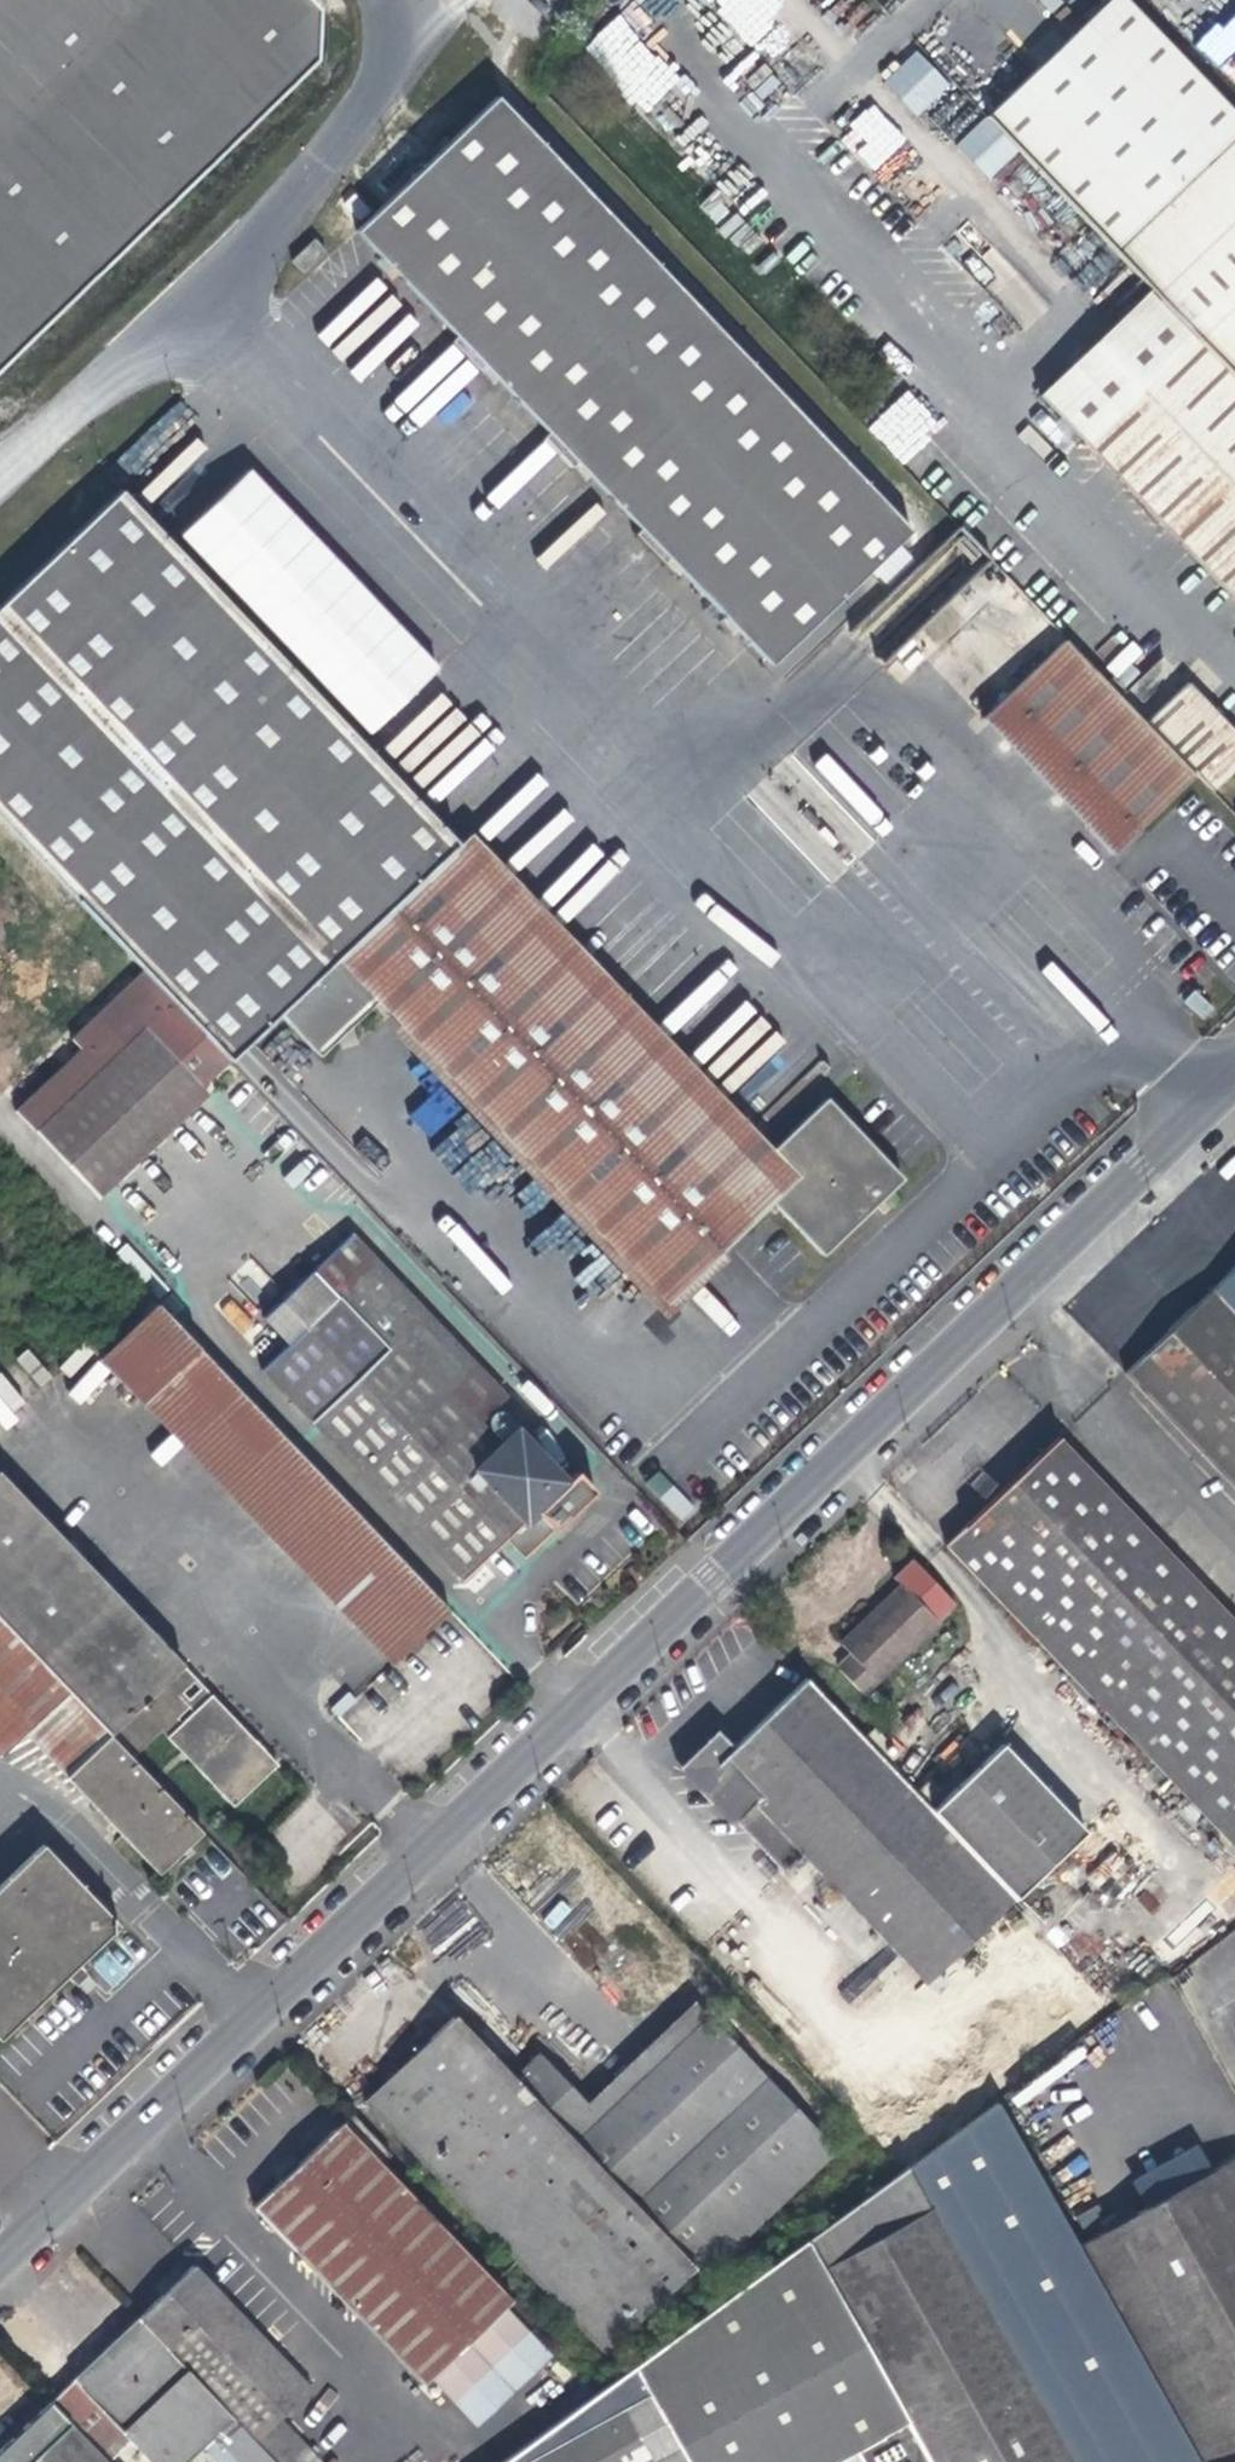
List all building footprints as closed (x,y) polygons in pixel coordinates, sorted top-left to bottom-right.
[(317,62),(314,1),(313,0),(0,0),(0,373),(317,62)] [(1193,333),(1234,377),(1234,113),(1127,0),(1107,0),(985,116),(1149,287),(1193,333)] [(1198,47),(1219,67),(1234,51),(1234,7),(1198,47)] [(584,44),(639,113),(677,83),(622,14),(584,44)] [(883,80),(917,117),(951,85),(917,49),(883,80)] [(352,230),(767,664),(909,528),(494,95),(352,230)] [(874,103),(839,135),(872,171),(907,140),(874,103)] [(1193,333),(1149,287),(1037,393),(1081,440),(1193,333)] [(1193,333),(1081,440),(1234,600),(1234,377),(1193,333)] [(907,390),(868,427),(902,463),(941,426),(907,390)] [(254,467),(182,533),(369,736),(441,670),(254,467)] [(444,857),(458,843),(123,492),(0,608),(0,825),(143,975),(227,1063),(279,1014),(337,958),(444,857)] [(982,717),(1111,852),(1156,808),(1192,774),(1063,639),(982,717)] [(1234,767),(1234,732),(1187,681),(1145,720),(1211,790),(1234,767)] [(470,831),(458,843),(444,857),(746,1172),(772,1148),(470,831)] [(444,857),(337,958),(378,1002),(663,1299),(770,1198),(796,1173),(772,1148),(746,1172),(444,857)] [(378,1002),(337,958),(279,1014),(320,1057),(378,1002)] [(199,1090),(227,1063),(143,975),(70,1044),(79,1054),(15,1115),(96,1201),(205,1097),(199,1090)] [(409,1114),(428,1136),(457,1112),(439,1090),(409,1114)] [(796,1173),(770,1198),(821,1252),(884,1191),(900,1175),(852,1126),(824,1097),(780,1139),(772,1148),(796,1173)] [(288,1342),(260,1368),(460,1577),(503,1536),(515,1524),(564,1478),(513,1424),(497,1440),(472,1414),(498,1390),(348,1234),(263,1316),(288,1342)] [(1218,1282),(1125,1371),(1234,1486),(1234,1266),(1218,1282)] [(262,1313),(284,1292),(275,1283),(253,1304),(262,1313)] [(98,1356),(391,1662),(448,1607),(155,1301),(98,1356)] [(29,1406),(1,1373),(0,1374),(0,1424),(2,1427),(29,1406)] [(162,1466),(183,1445),(171,1433),(150,1454),(162,1466)] [(1234,1845),(1234,1619),(1058,1434),(1008,1482),(945,1542),(1234,1845)] [(574,1468),(564,1478),(515,1524),(534,1544),(592,1488),(574,1468)] [(109,1735),(183,1665),(0,1471),(0,1620),(67,1690),(109,1735)] [(659,1494),(680,1516),(692,1503),(672,1482),(659,1494)] [(347,1484),(340,1491),(384,1537),(391,1530),(347,1484)] [(521,1555),(534,1544),(515,1524),(503,1536),(521,1555)] [(893,1574),(901,1582),(937,1619),(955,1602),(911,1556),(893,1574)] [(860,1692),(937,1619),(901,1582),(871,1610),(838,1642),(847,1650),(834,1662),(860,1692)] [(24,1730),(67,1690),(0,1620),(0,1753),(24,1730)] [(183,1665),(109,1735),(130,1757),(181,1709),(171,1699),(195,1677),(183,1665)] [(754,1803),(800,1851),(923,1981),(1014,1895),(930,1808),(804,1675),(728,1747),(722,1753),(762,1794),(754,1803)] [(24,1730),(66,1775),(109,1735),(67,1690),(24,1730)] [(233,1804),(275,1763),(276,1762),(245,1729),(210,1693),(166,1735),(233,1804)] [(682,1764),(695,1778),(722,1753),(728,1747),(714,1733),(699,1747),(682,1764)] [(130,1757),(109,1735),(66,1775),(157,1871),(200,1830),(130,1757)] [(981,1760),(930,1808),(1014,1895),(1084,1828),(1000,1741),(981,1760)] [(735,1820),(754,1803),(762,1794),(722,1753),(695,1778),(735,1820)] [(800,1851),(754,1803),(735,1820),(781,1869),(800,1851)] [(61,1974),(116,1922),(40,1842),(0,1880),(0,2032),(61,1974)] [(675,2040),(703,2013),(690,1999),(662,2026),(675,2040)] [(675,2040),(659,2056),(598,2114),(572,2138),(692,2262),(703,2274),(834,2148),(703,2013),(675,2040)] [(602,2348),(692,2262),(572,2138),(511,2075),(452,2014),(413,2052),(362,2100),(602,2348)] [(645,2042),(659,2056),(675,2040),(662,2026),(652,2035),(645,2042)] [(659,2056),(645,2042),(585,2100),(598,2114),(659,2056)] [(572,2138),(598,2114),(585,2100),(537,2050),(511,2075),(572,2138)] [(804,2236),(908,2416),(933,2461),(1107,2461),(1072,2396),(1141,2359),(1075,2241),(995,2097),(804,2236)] [(350,2111),(342,2118),(381,2159),(389,2152),(350,2111)] [(421,2380),(428,2374),(503,2303),(511,2295),(381,2159),(342,2118),(303,2155),(252,2204),(421,2380)] [(1075,2241),(1141,2359),(1199,2461),(1234,2461),(1234,2152),(1075,2241)] [(852,2446),(908,2416),(804,2236),(635,2363),(693,2461),(825,2461),(852,2446)] [(138,2315),(232,2414),(236,2418),(262,2446),(277,2461),(317,2461),(319,2459),(279,2416),(310,2387),(193,2263),(168,2287),(138,2315)] [(527,2328),(503,2303),(428,2374),(452,2399),(527,2328)] [(128,2435),(153,2461),(181,2461),(232,2414),(138,2315),(105,2346),(72,2377),(128,2435)] [(1107,2461),(1199,2461),(1141,2359),(1072,2396),(1107,2461)] [(635,2363),(494,2461),(693,2461),(635,2363)] [(128,2435),(72,2377),(49,2399),(71,2422),(104,2457),(128,2435)] [(71,2422),(49,2399),(19,2427),(0,2445),(0,2461),(28,2461),(71,2422)] [(852,2446),(861,2461),(933,2461),(908,2416),(852,2446)] [(262,2446),(236,2418),(216,2437),(240,2461),(245,2461),(262,2446)] [(28,2461),(109,2461),(104,2457),(71,2422),(28,2461)] [(852,2446),(825,2461),(861,2461),(852,2446)]
